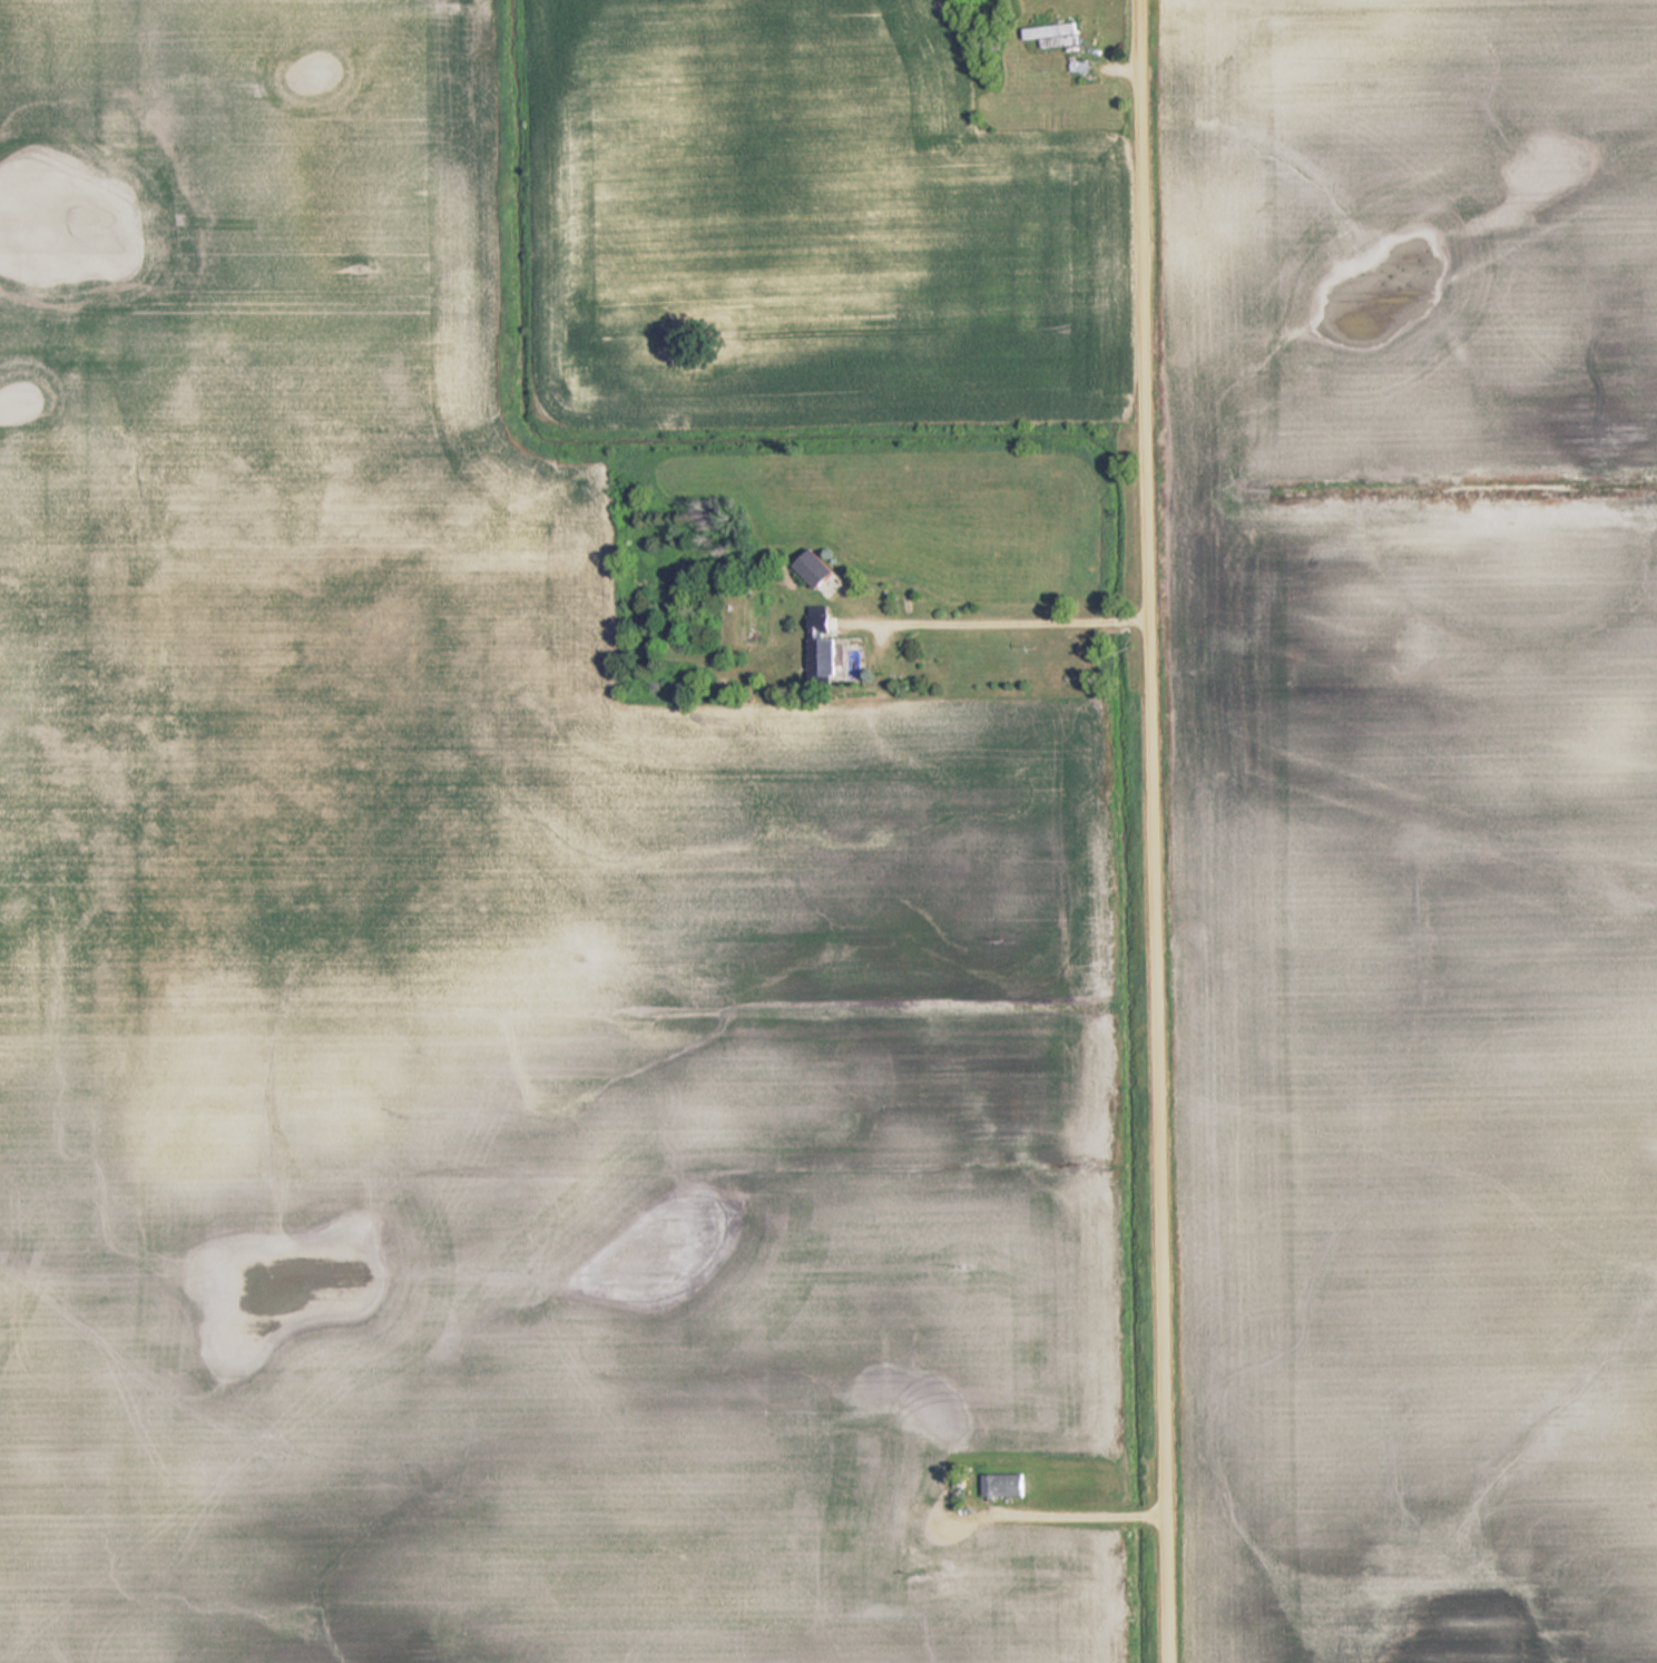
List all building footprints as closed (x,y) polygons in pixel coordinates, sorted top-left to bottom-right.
[(1026,27),(1027,41),(1041,40),(1041,48),(1082,46),(1081,25),(1026,27)] [(1071,57),(1071,72),(1091,72),(1091,62),(1080,62),(1080,57),(1071,57)] [(797,566),(820,590),(839,572),(815,548),(797,566)] [(811,607),(813,677),(836,676),(834,607),(811,607)] [(983,1475),(983,1498),(1028,1498),(1028,1475),(983,1475)]
